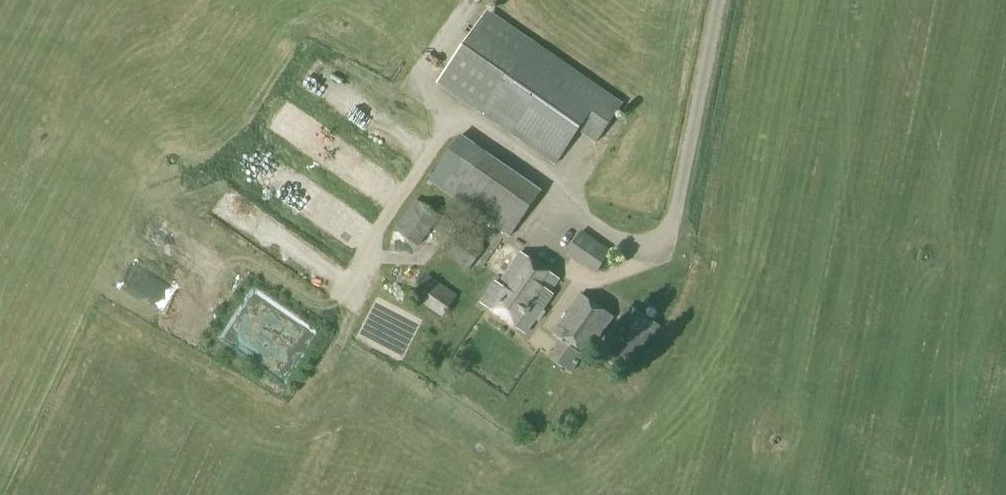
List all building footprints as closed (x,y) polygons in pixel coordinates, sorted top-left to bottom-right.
[(595,143),(619,109),(484,15),(436,85),(553,166),(575,134),(578,131),(595,143)] [(508,238),(540,191),(460,136),(428,182),(508,238)] [(212,204),(224,216),(244,198),(232,186),(212,204)] [(419,247),(440,216),(416,199),(394,230),(419,247)] [(467,271),(484,249),(459,230),(442,252),(467,271)] [(593,276),(609,254),(580,234),(564,255),(593,276)] [(547,294),(556,282),(518,256),(499,284),(494,281),(492,285),(478,305),(523,337),(533,322),(535,324),(541,315),(539,313),(550,297),(547,294)] [(442,318),(457,295),(426,275),(412,298),(442,318)] [(587,356),(615,318),(581,294),(553,332),(587,356)] [(628,375),(661,327),(630,306),(597,353),(628,375)]
